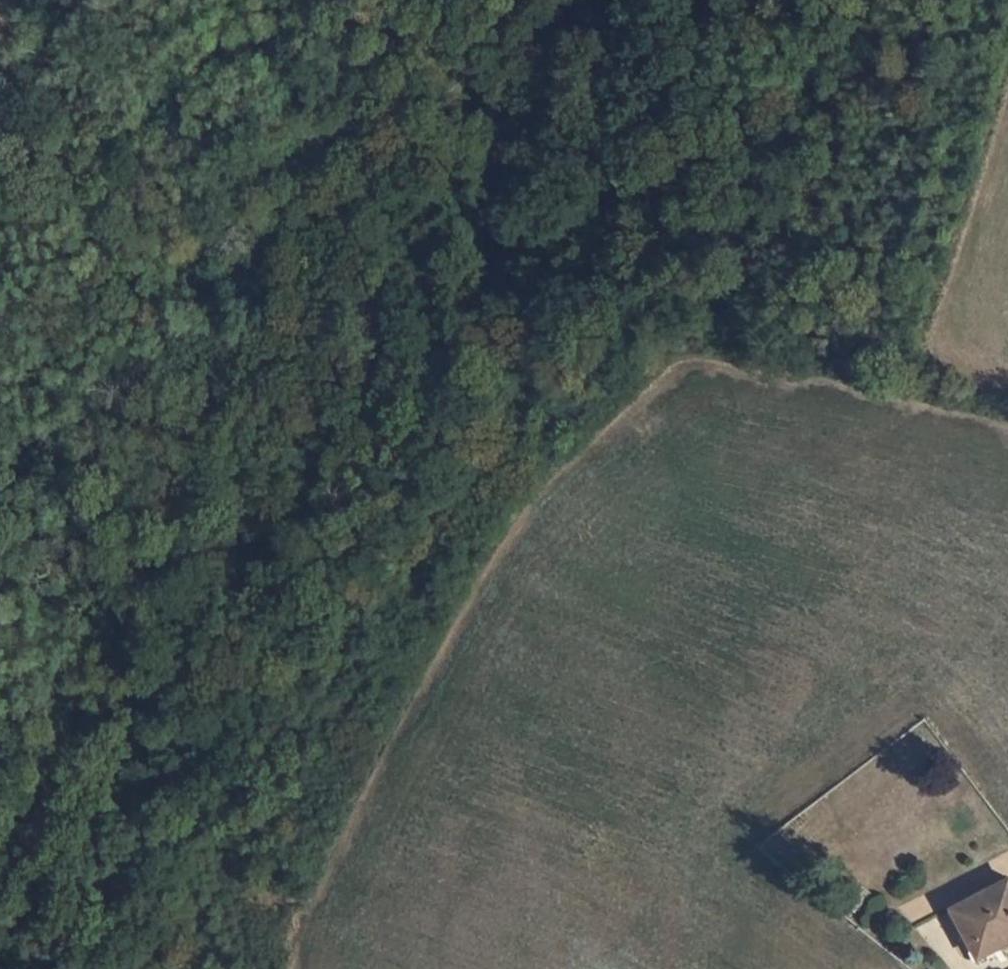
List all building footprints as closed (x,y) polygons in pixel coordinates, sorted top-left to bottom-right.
[(955,910),(973,943),(980,940),(987,954),(1007,944),(1007,882),(955,910)] [(980,940),(973,943),(980,958),(987,954),(980,940)]
